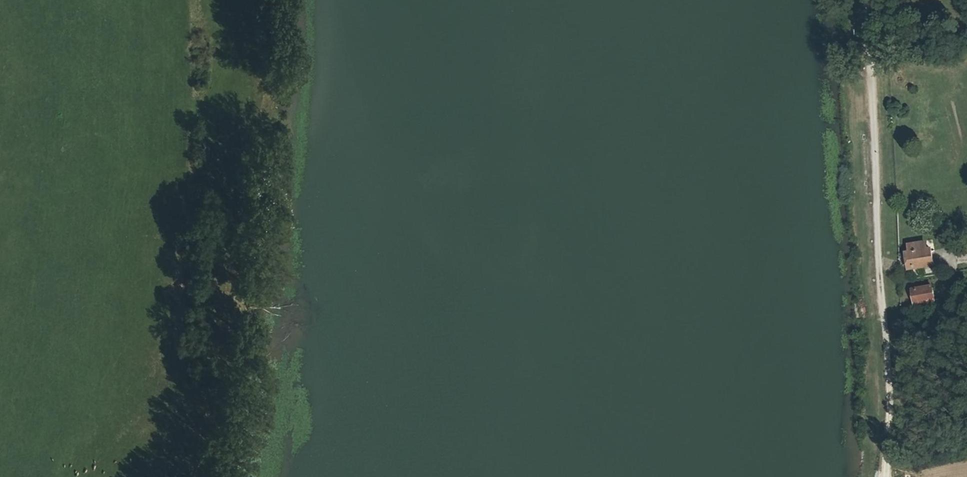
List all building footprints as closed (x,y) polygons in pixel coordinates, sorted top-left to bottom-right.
[(923,246),(908,249),(909,259),(911,273),(933,270),(930,253),(924,254),(923,246)] [(933,289),(916,292),(919,307),(936,304),(933,289)]
